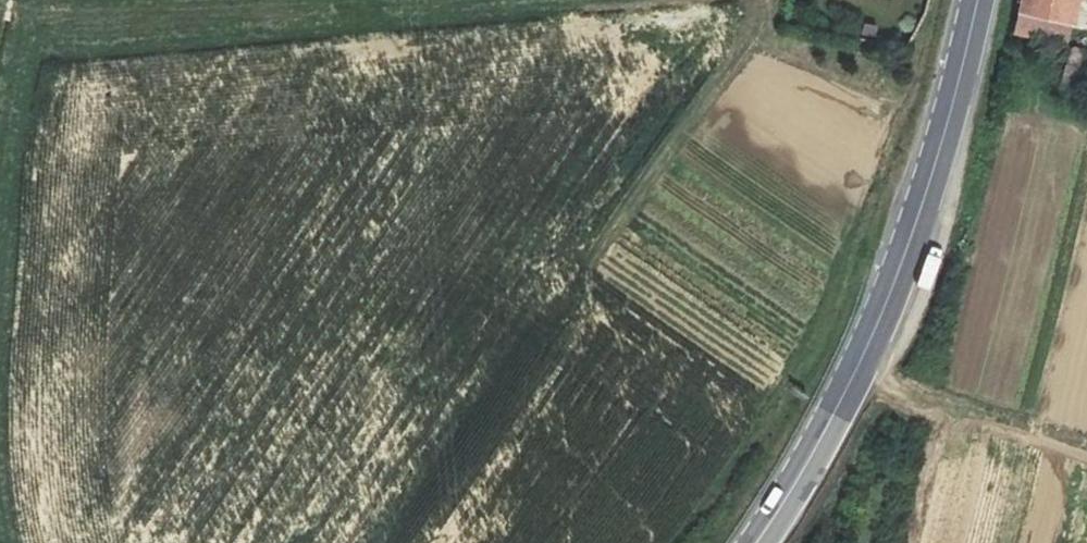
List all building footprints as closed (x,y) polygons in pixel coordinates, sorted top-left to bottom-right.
[(1019,10),(1071,22),(1076,0),(1021,0),(1019,10)] [(1071,22),(1071,24),(1086,27),(1086,0),(1076,0),(1071,22)] [(1071,22),(1019,10),(1014,32),(1065,43),(1071,24),(1071,22)] [(1071,46),(1058,92),(1078,98),(1086,65),(1086,51),(1071,46)]
